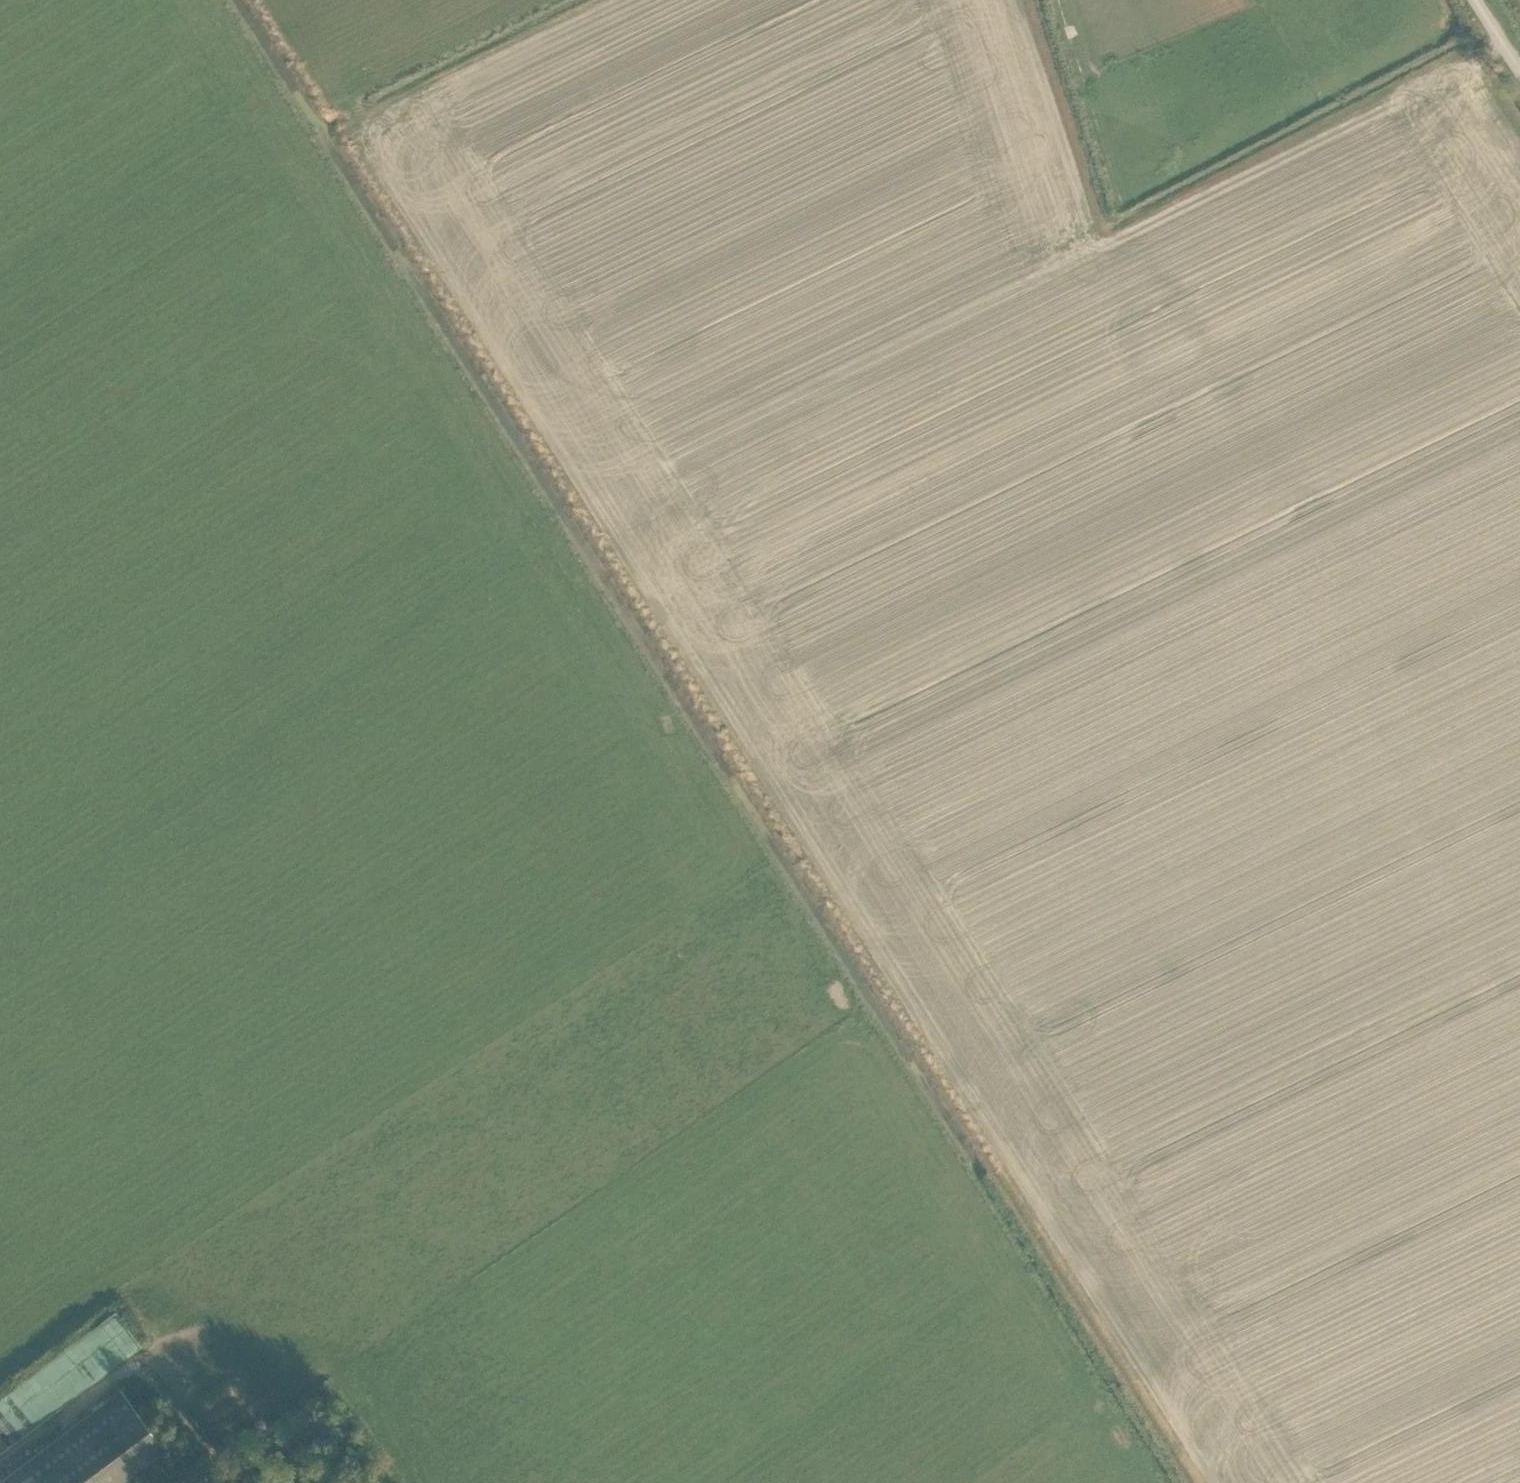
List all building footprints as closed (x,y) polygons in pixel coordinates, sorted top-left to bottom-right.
[(166,1447),(121,1388),(0,1480),(0,1482),(119,1482),(166,1447)]
